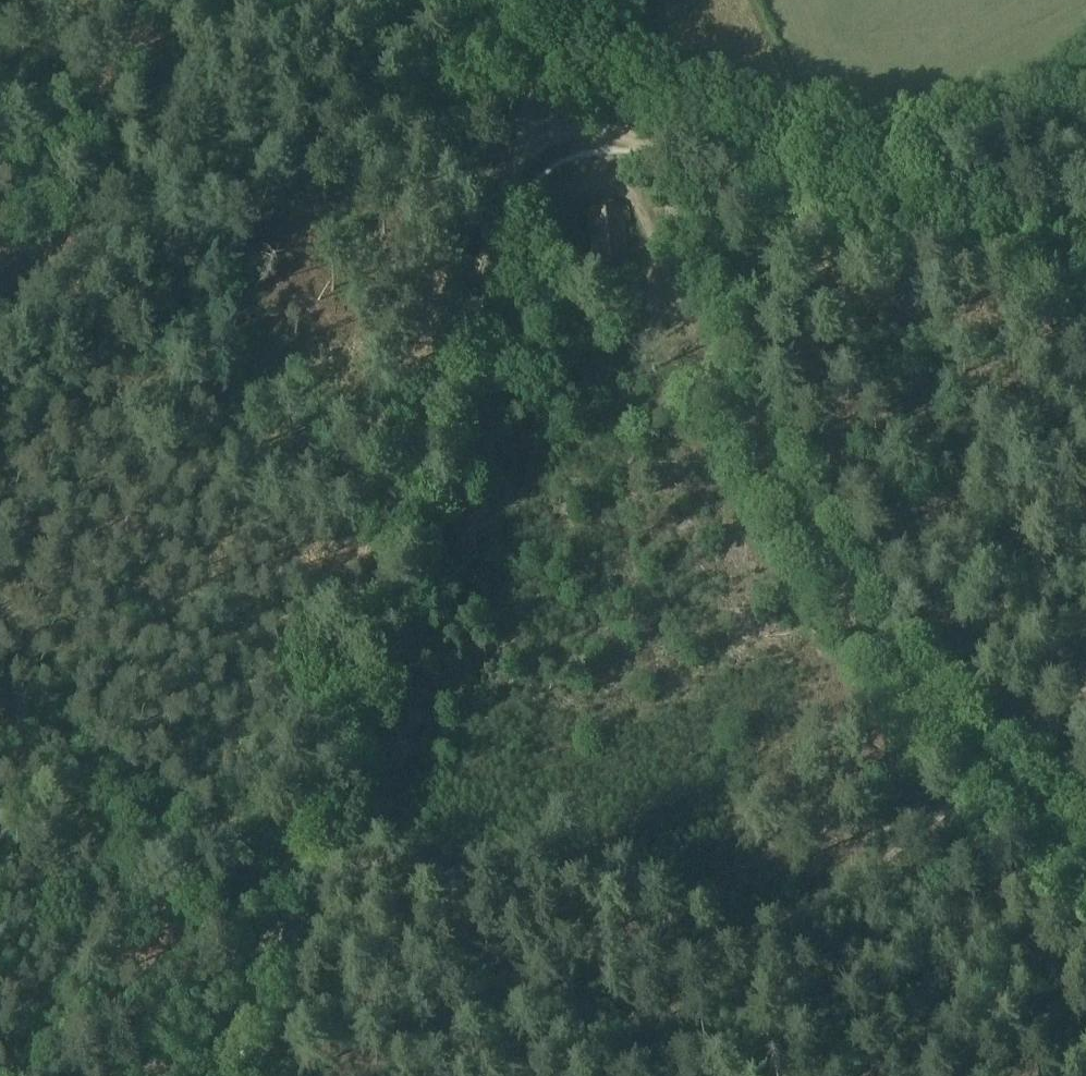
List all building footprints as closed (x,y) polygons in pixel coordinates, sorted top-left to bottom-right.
[(628,267),(625,212),(614,203),(600,203),(590,213),(594,264),(608,277),(621,276),(628,267)]
